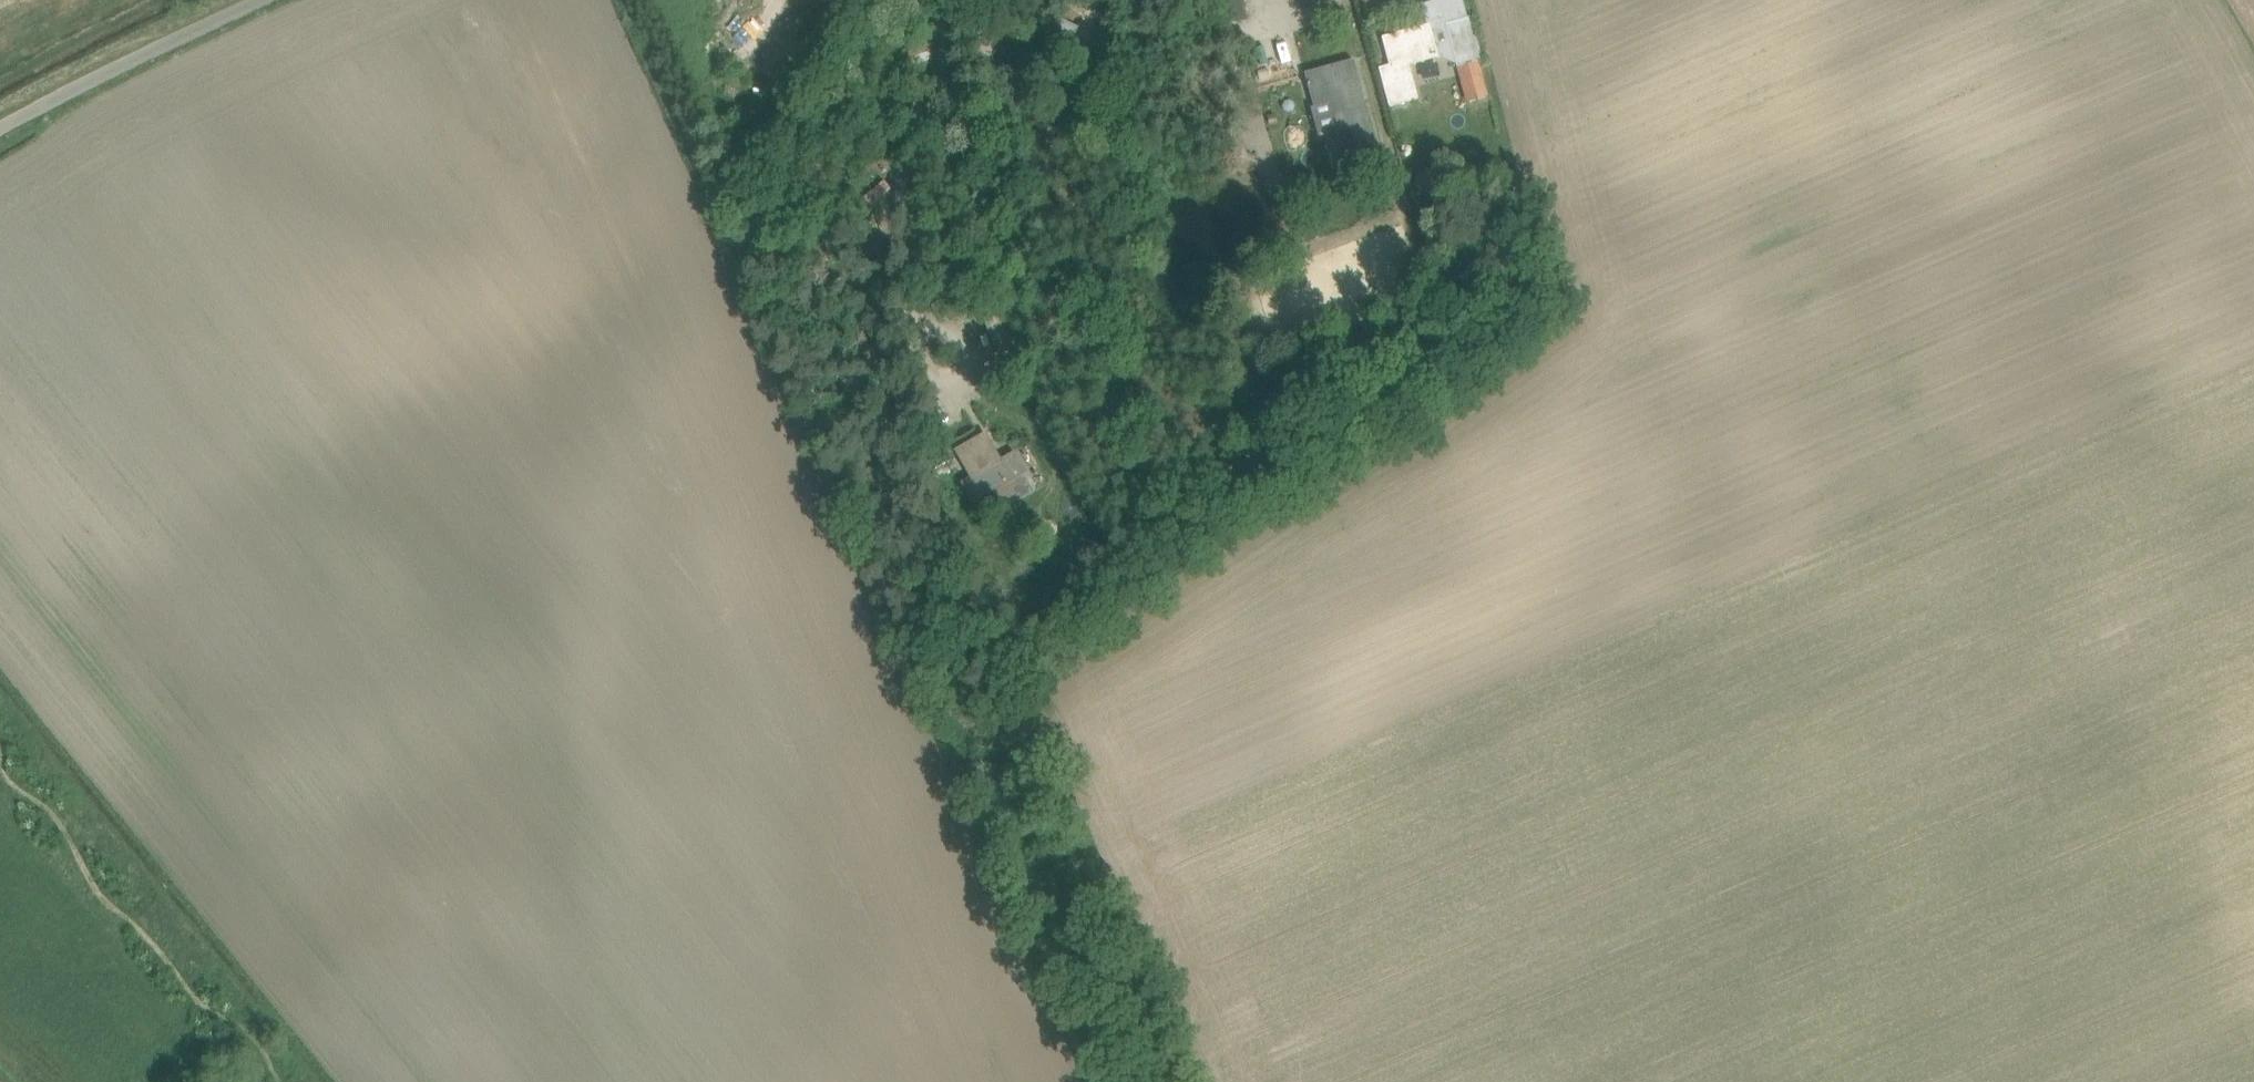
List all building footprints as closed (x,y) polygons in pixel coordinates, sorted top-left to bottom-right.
[(1245,0),(1216,0),(1219,24),(1247,21),(1245,0)] [(1471,18),(1445,25),(1457,68),(1483,60),(1471,18)] [(1382,37),(1389,65),(1379,68),(1389,107),(1418,99),(1409,66),(1439,58),(1430,25),(1382,37)] [(1304,73),(1314,108),(1330,103),(1338,132),(1351,128),(1359,161),(1380,155),(1354,60),(1304,73)] [(1435,171),(1420,168),(1416,186),(1432,189),(1435,171)] [(978,438),(954,452),(969,478),(970,479),(961,485),(972,504),(1019,477),(1008,457),(1000,462),(999,461),(987,441),(981,444),(978,438)]
